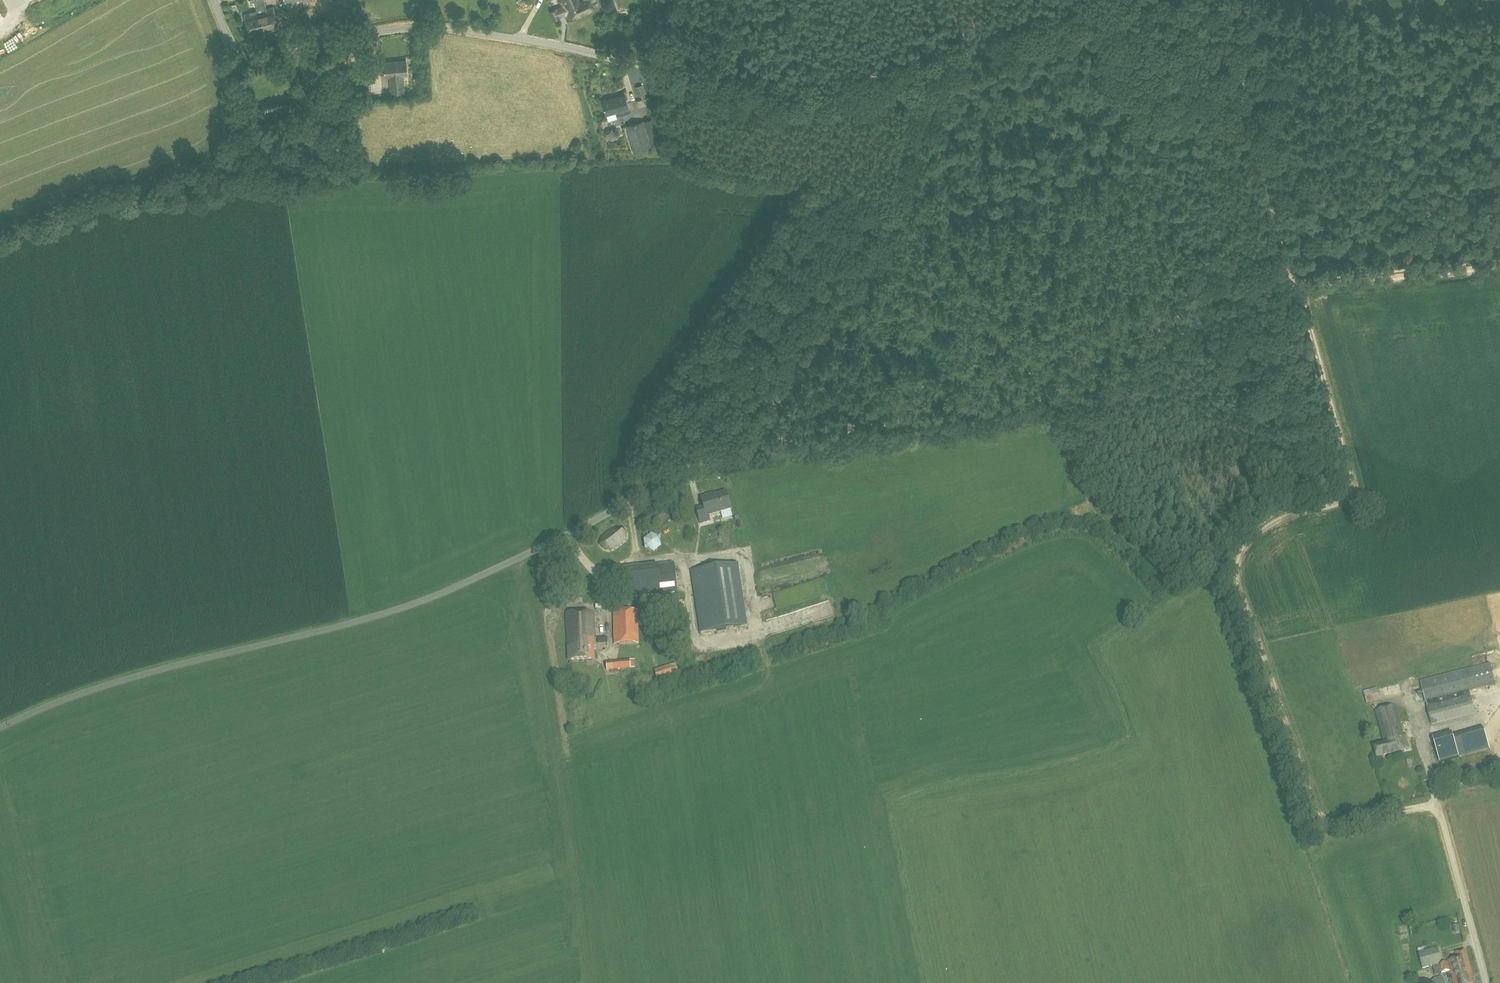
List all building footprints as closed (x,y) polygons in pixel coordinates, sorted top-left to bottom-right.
[(251,2),(255,1),(257,11),(245,15),(251,36),(280,28),(274,7),(267,9),(264,0),(250,0),(251,2)] [(552,11),(550,12),(554,20),(566,14),(568,20),(594,8),(591,0),(561,0),(563,6),(552,11)] [(384,62),(385,73),(385,76),(390,76),(391,92),(405,91),(403,75),(407,74),(406,60),(384,62)] [(309,100),(318,98),(316,90),(306,93),(309,100)] [(625,94),(602,100),(607,115),(608,120),(613,119),(618,117),(618,116),(624,114),(623,110),(629,108),(625,94)] [(278,110),(280,120),(289,119),(287,108),(278,110)] [(642,108),(635,111),(637,117),(644,114),(642,108)] [(652,148),(651,147),(661,144),(654,118),(626,126),(634,153),(652,148)] [(731,509),(726,491),(709,496),(709,495),(700,497),(703,506),(696,508),(700,523),(710,520),(709,515),(731,509)] [(644,511),(649,520),(666,510),(661,502),(644,511)] [(623,527),(617,528),(602,539),(601,545),(605,550),(611,551),(626,540),(628,533),(623,527)] [(657,553),(663,543),(654,537),(648,547),(657,553)] [(594,564),(588,567),(594,579),(600,576),(594,564)] [(657,582),(626,585),(627,598),(676,593),(674,572),(673,564),(664,565),(665,573),(656,574),(657,582)] [(691,570),(700,633),(734,628),(724,565),(691,570)] [(638,643),(637,611),(613,611),(614,644),(638,643)] [(594,658),(592,612),(566,612),(568,660),(594,658)] [(634,660),(630,660),(606,662),(607,671),(630,669),(635,668),(634,660)] [(1476,713),(1470,691),(1497,685),(1491,662),(1421,681),(1432,724),(1476,713)] [(685,665),(686,671),(696,670),(695,663),(685,665)] [(657,679),(679,674),(676,664),(655,669),(657,679)] [(1367,703),(1380,700),(1377,688),(1364,691),(1367,703)] [(1410,749),(1406,735),(1404,736),(1396,706),(1376,711),(1384,743),(1375,746),(1378,757),(1410,749)] [(1433,739),(1439,762),(1488,748),(1482,726),(1433,739)] [(1425,950),(1418,952),(1423,968),(1443,962),(1438,947),(1430,949),(1425,950)] [(1467,956),(1465,949),(1456,952),(1458,958),(1448,961),(1448,963),(1440,965),(1442,974),(1451,971),(1454,982),(1475,982),(1467,956)]
